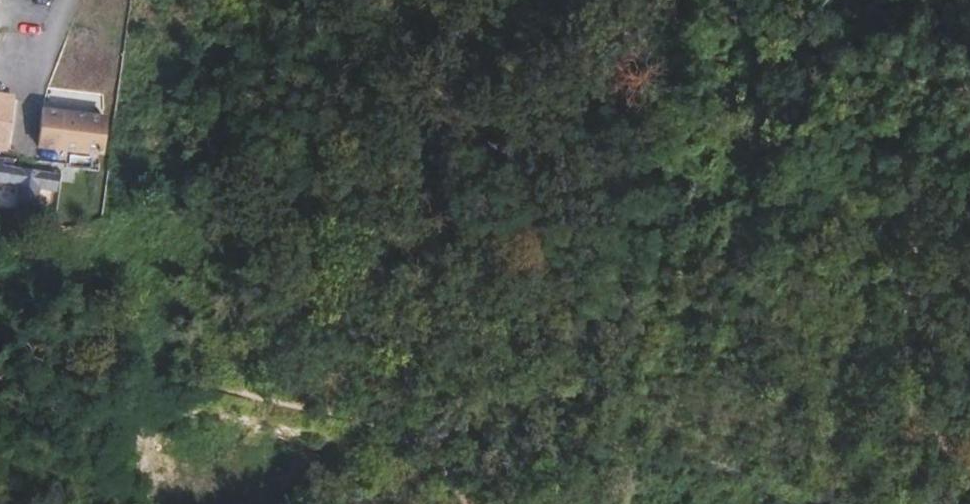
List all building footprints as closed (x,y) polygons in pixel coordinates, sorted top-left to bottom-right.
[(4,152),(16,95),(0,91),(0,151),(4,152)] [(102,117),(41,110),(37,146),(66,150),(64,167),(96,170),(102,117)] [(18,183),(16,202),(35,205),(37,188),(54,190),(56,174),(1,167),(2,159),(0,159),(0,180),(18,183)]
